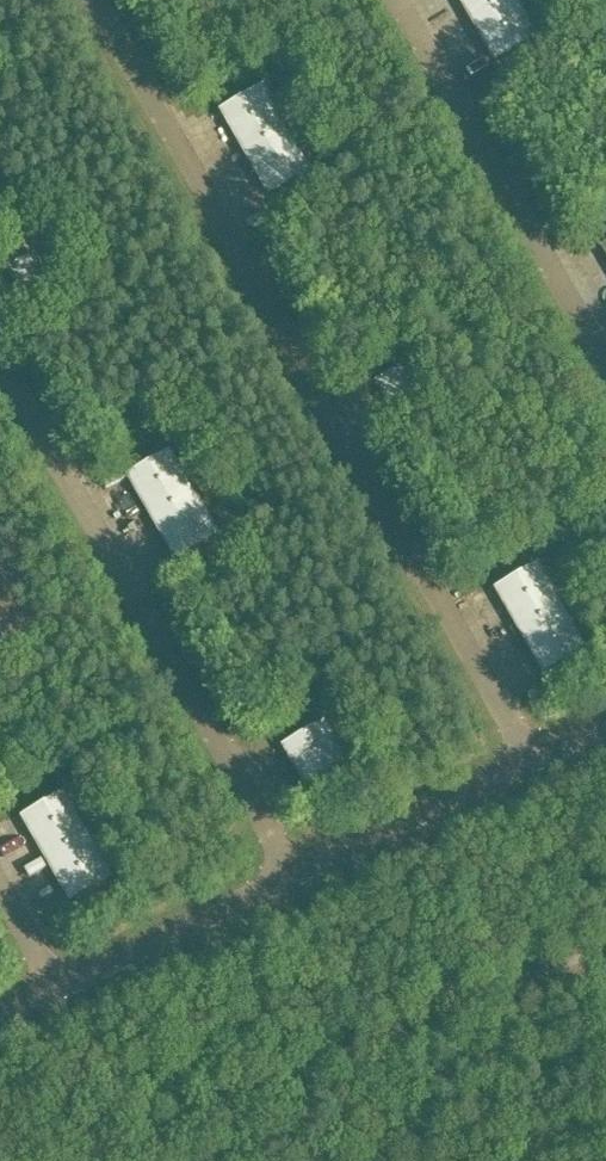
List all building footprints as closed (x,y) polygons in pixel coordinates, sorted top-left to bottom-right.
[(493,64),(538,38),(517,0),(457,0),(493,64)] [(218,111),(267,197),(312,171),(263,86),(218,111)] [(35,253),(5,269),(17,291),(47,274),(35,253)] [(401,366),(374,382),(386,404),(414,388),(401,366)] [(125,477),(174,562),(220,536),(170,450),(125,477)] [(537,564),(492,589),(542,676),(587,650),(537,564)] [(280,747),(305,789),(349,764),(325,721),(280,747)] [(19,817),(69,903),(113,878),(64,792),(19,817)]
